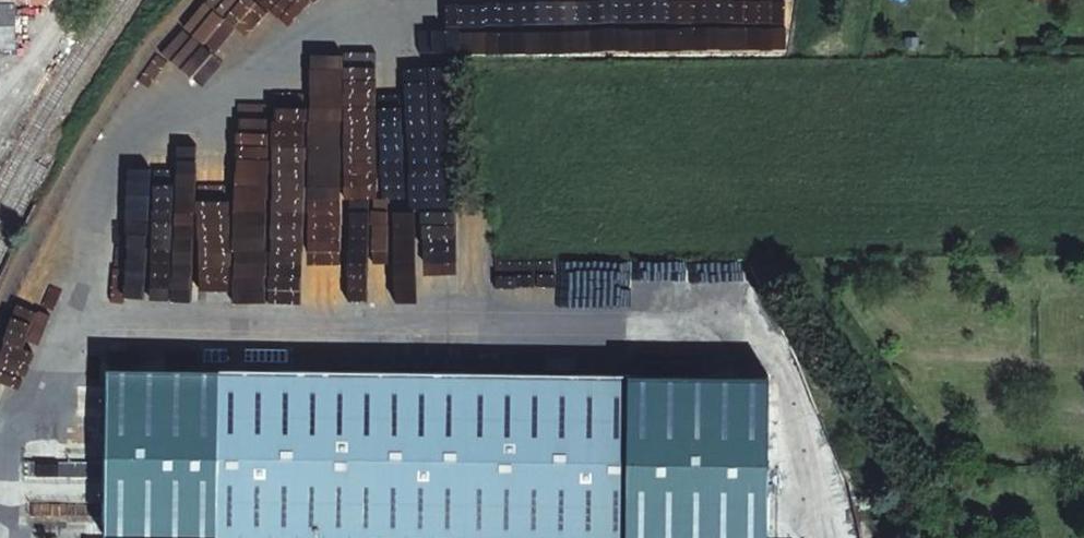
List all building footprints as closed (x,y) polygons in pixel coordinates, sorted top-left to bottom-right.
[(18,49),(17,3),(48,4),(50,0),(0,0),(0,50),(18,49)] [(633,414),(632,376),(186,377),(186,426),(185,537),(674,537),(674,532),(635,532),(633,414)] [(678,487),(678,462),(641,462),(642,487),(678,487)] [(991,525),(1002,525),(1003,510),(990,510),(991,525)] [(1003,510),(1002,525),(1015,524),(1015,510),(1003,510)]
